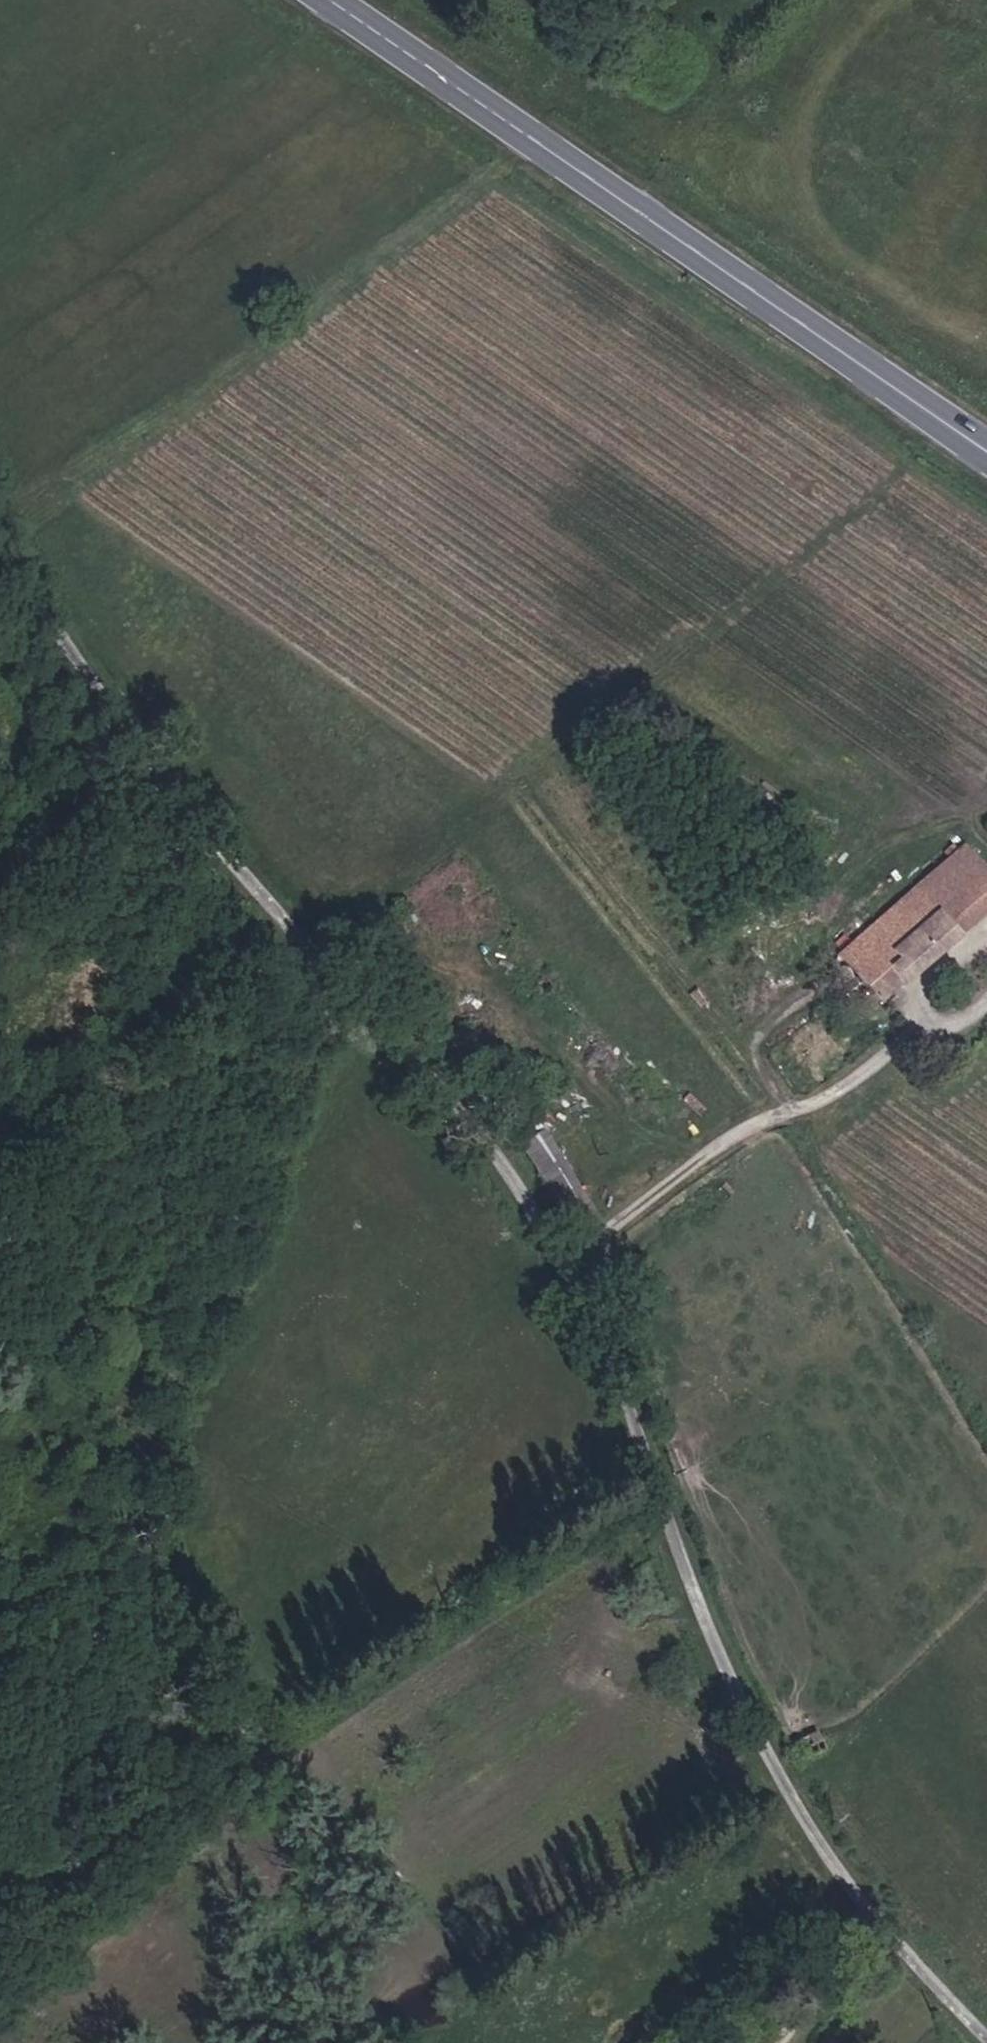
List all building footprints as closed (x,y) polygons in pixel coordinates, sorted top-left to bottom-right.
[(986,931),(986,857),(981,850),(883,933),(908,964),(899,972),(912,988),(915,993),(986,931)] [(897,1002),(912,988),(899,972),(908,964),(883,933),(857,954),(868,968),(886,989),(897,1002)] [(850,982),(870,1004),(886,989),(868,968),(850,982)] [(828,1754),(821,1737),(803,1745),(809,1761),(828,1754)]
